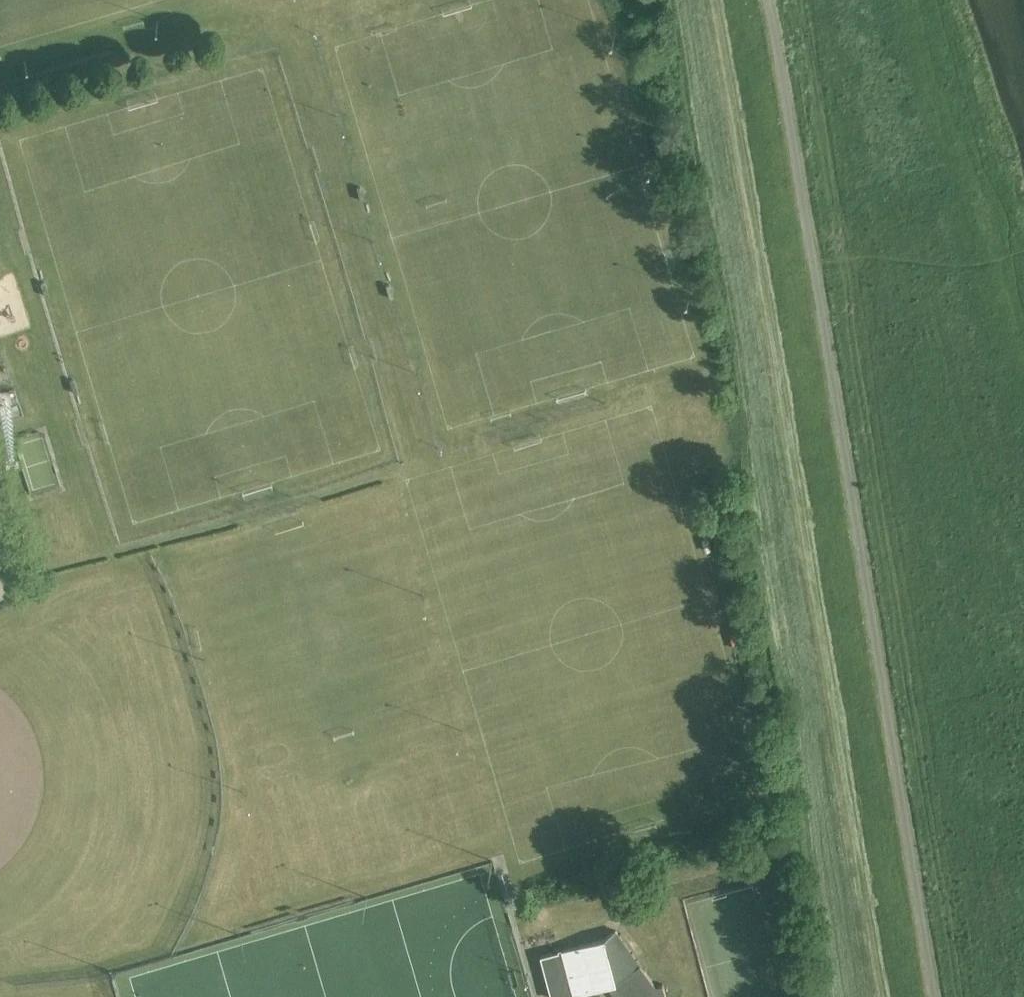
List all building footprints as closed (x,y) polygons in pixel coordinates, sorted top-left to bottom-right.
[(541,956),(553,996),(561,996),(567,995),(573,994),(588,990),(592,989),(593,990),(610,985),(618,996),(667,996),(663,984),(656,986),(637,959),(619,934),(616,930),(605,939),(541,956)]
